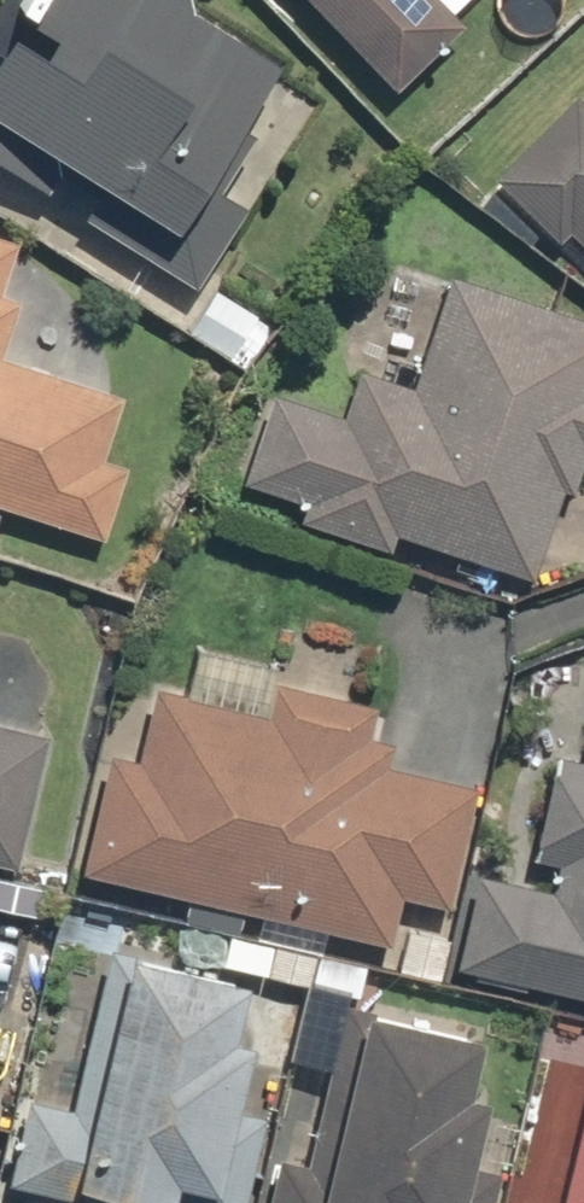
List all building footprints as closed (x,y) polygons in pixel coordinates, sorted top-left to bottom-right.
[(0,27),(0,142),(157,236),(258,69),(167,14),(167,0),(16,0),(0,27)] [(380,95),(450,28),(423,0),(289,0),(380,95)] [(567,95),(484,182),(553,249),(559,242),(583,266),(583,112),(567,95)] [(382,539),(527,580),(552,490),(563,493),(572,461),(583,464),(583,462),(583,328),(435,286),(405,391),(346,374),(335,411),(269,392),(241,493),(301,510),(296,528),(378,551),(382,539)] [(9,309),(0,306),(0,340),(9,309)] [(97,543),(118,472),(98,466),(115,408),(0,374),(0,515),(97,543)] [(444,974),(583,1006),(583,695),(540,685),(522,762),(562,771),(558,791),(530,784),(512,862),(503,860),(496,891),(465,884),(444,974)] [(98,764),(74,882),(380,943),(386,909),(435,919),(460,798),(379,781),(386,747),(354,740),(361,706),(262,687),(257,713),(146,691),(130,771),(98,764)] [(12,868),(39,739),(0,731),(0,866),(12,868)] [(0,1171),(0,1196),(33,1202),(154,1202),(156,1195),(195,1202),(225,1053),(208,1050),(220,993),(87,966),(60,1101),(16,1093),(0,1171)] [(257,1202),(439,1202),(459,1106),(450,1104),(462,1044),(329,1017),(298,1168),(265,1161),(257,1202)] [(556,1202),(583,1202),(583,1071),(556,1202)]
